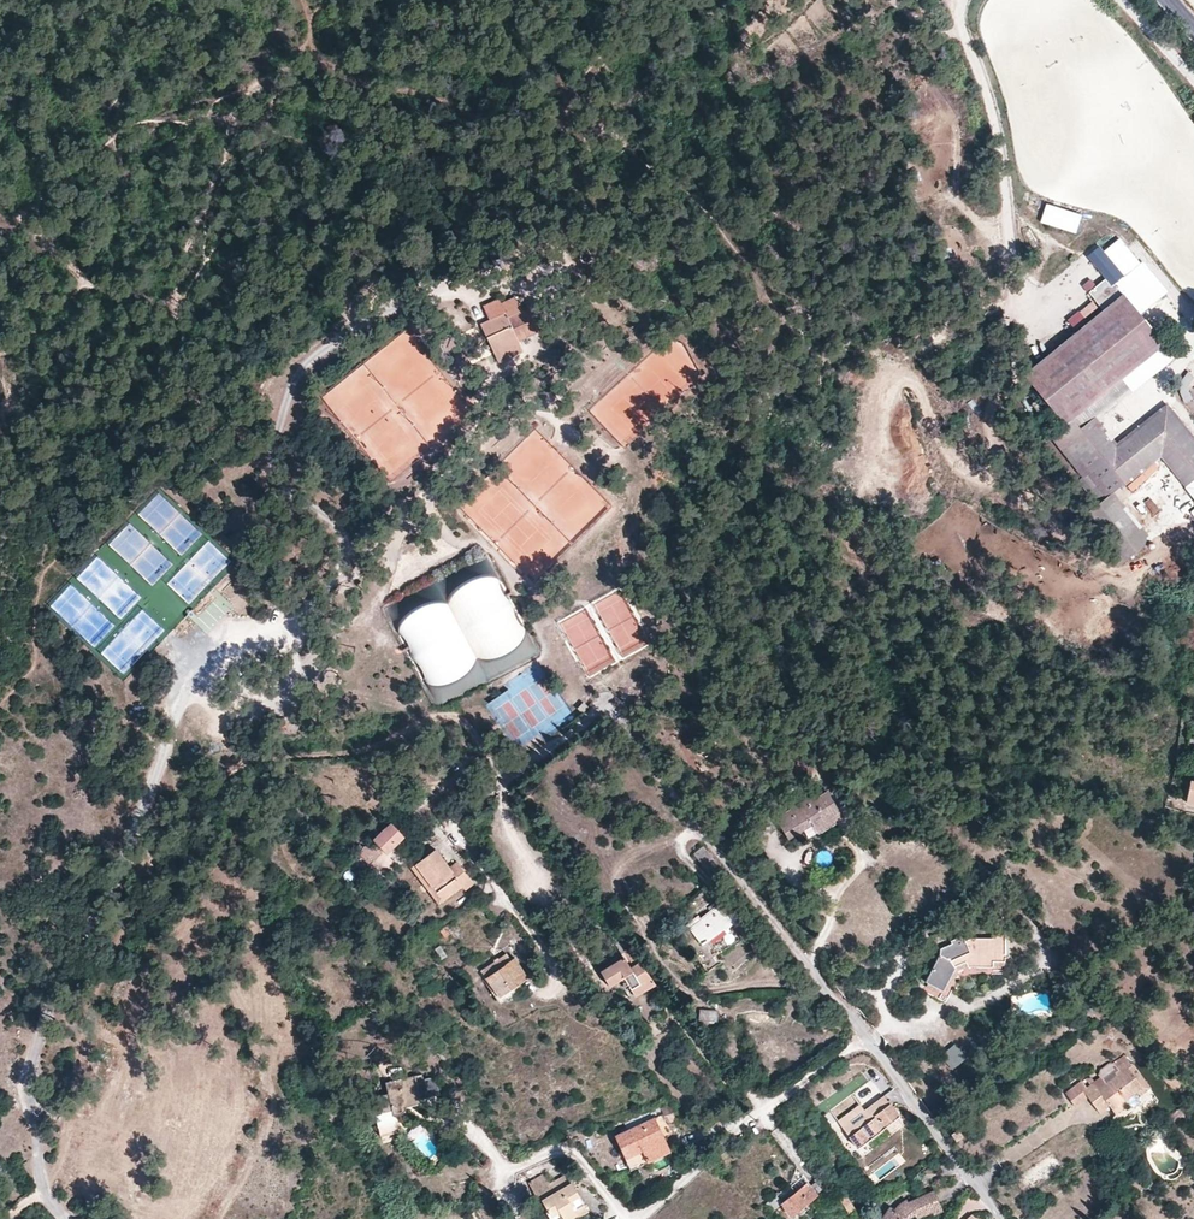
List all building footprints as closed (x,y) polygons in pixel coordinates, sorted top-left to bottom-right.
[(1077,236),(1083,217),(1046,206),(1040,225),(1077,236)] [(583,252),(580,255),(580,259),(584,262),(587,262),(590,259),(590,255),(586,252),(583,252)] [(1123,294),(1139,314),(1153,303),(1129,273),(1096,300),(1103,310),(1123,294)] [(1123,294),(1103,310),(1023,375),(1063,424),(1064,426),(1164,344),(1139,314),(1123,294)] [(486,305),(492,319),(508,312),(505,304),(502,298),(486,305)] [(524,311),(519,298),(505,304),(508,312),(510,317),(524,311)] [(1085,317),(1096,304),(1089,298),(1078,311),(1085,317)] [(533,308),(524,311),(510,317),(520,341),(543,331),(533,308)] [(497,350),(508,346),(520,341),(510,317),(508,312),(492,319),(482,323),(488,337),(491,336),(497,350)] [(491,336),(488,337),(494,354),(496,359),(511,353),(508,346),(497,350),(491,336)] [(524,352),(520,341),(508,346),(511,353),(496,359),(498,362),(524,352)] [(1113,492),(1161,454),(1193,496),(1193,447),(1165,412),(1121,448),(1106,461),(1078,426),(1093,414),(1147,370),(1152,376),(1174,357),(1164,344),(1064,426),(1063,424),(1049,436),(1083,477),(1078,481),(1097,505),(1113,492)] [(1093,414),(1095,416),(1130,388),(1133,391),(1152,376),(1147,370),(1093,414)] [(1166,404),(1117,443),(1121,448),(1165,412),(1193,447),(1193,438),(1166,404)] [(1095,416),(1093,414),(1078,426),(1106,461),(1121,448),(1117,443),(1095,416)] [(1096,546),(1114,568),(1152,540),(1113,492),(1097,505),(1088,512),(1087,513),(1106,538),(1096,546)] [(487,682),(539,654),(486,555),(434,583),(386,608),(438,708),(487,682)] [(583,703),(578,708),(582,712),(587,707),(583,703)] [(806,728),(800,735),(813,747),(819,741),(806,728)] [(800,735),(794,740),(807,753),(813,747),(800,735)] [(787,837),(801,830),(798,825),(810,818),(818,832),(831,824),(829,819),(841,812),(828,791),(816,798),(814,796),(776,817),(787,837)] [(843,817),(841,812),(829,819),(831,824),(843,817)] [(806,839),(818,832),(810,818),(798,825),(801,830),(806,839)] [(404,833),(394,824),(386,831),(396,840),(404,833)] [(361,844),(356,849),(374,862),(372,864),(381,874),(396,860),(386,850),(396,840),(386,831),(372,846),(370,847),(366,845),(364,847),(361,844)] [(474,883),(458,862),(450,868),(436,849),(412,867),(421,878),(425,875),(444,900),(463,886),(465,889),(474,883)] [(439,903),(444,900),(425,875),(421,878),(439,903)] [(729,876),(721,882),(729,892),(737,886),(729,876)] [(719,904),(711,910),(714,915),(719,921),(721,924),(724,927),(727,929),(737,916),(719,904)] [(711,910),(690,926),(703,943),(724,927),(721,924),(719,921),(714,915),(711,910)] [(938,956),(925,981),(943,991),(956,966),(966,962),(968,967),(994,967),(994,961),(1005,961),(1005,934),(993,934),(993,937),(971,937),(966,940),(963,934),(950,940),(951,944),(939,948),(938,956)] [(643,969),(627,948),(619,954),(622,959),(600,976),(611,989),(623,980),(631,992),(649,977),(643,969)] [(507,953),(483,969),(500,996),(529,977),(515,956),(511,959),(507,953)] [(654,984),(649,977),(631,992),(623,980),(611,989),(625,992),(631,1000),(654,984)] [(719,1010),(701,1009),(700,1020),(718,1021),(719,1010)] [(951,1069),(966,1056),(953,1041),(938,1054),(951,1069)] [(1084,1090),(1090,1098),(1096,1107),(1107,1100),(1111,1105),(1113,1108),(1143,1087),(1128,1067),(1132,1064),(1125,1054),(1115,1063),(1121,1072),(1099,1088),(1094,1083),(1087,1088),(1084,1090)] [(1134,1062),(1132,1064),(1128,1067),(1143,1087),(1113,1108),(1116,1113),(1128,1105),(1134,1108),(1139,1105),(1138,1097),(1152,1087),(1134,1062)] [(407,1110),(407,1107),(405,1101),(410,1100),(412,1105),(423,1103),(421,1098),(440,1094),(435,1075),(424,1078),(423,1073),(386,1081),(388,1092),(385,1093),(383,1093),(381,1094),(379,1094),(378,1095),(376,1097),(376,1099),(375,1101),(378,1113),(376,1113),(381,1135),(398,1131),(395,1116),(397,1116),(399,1116),(402,1115),(404,1114),(405,1112),(407,1110)] [(1077,1107),(1090,1098),(1084,1090),(1087,1088),(1082,1082),(1067,1094),(1077,1107)] [(838,1121),(858,1147),(899,1115),(883,1095),(864,1110),(860,1104),(838,1121)] [(1100,1113),(1111,1105),(1107,1100),(1096,1107),(1100,1113)] [(136,1105),(131,1102),(123,1120),(137,1127),(143,1113),(134,1109),(136,1105)] [(616,1134),(628,1159),(644,1152),(648,1161),(672,1151),(665,1137),(675,1131),(667,1121),(663,1114),(656,1118),(656,1117),(616,1134)] [(961,1134),(957,1129),(952,1133),(956,1138),(961,1134)] [(631,1168),(648,1161),(644,1152),(628,1159),(631,1168)] [(831,1186),(821,1173),(814,1180),(816,1181),(822,1189),(825,1192),(831,1186)] [(552,1218),(560,1218),(564,1217),(565,1218),(575,1218),(589,1211),(567,1174),(548,1185),(551,1189),(541,1196),(550,1211),(548,1212),(552,1218)] [(796,1191),(807,1182),(803,1176),(792,1185),(796,1191)] [(822,1189),(816,1181),(810,1185),(807,1182),(796,1191),(783,1201),(776,1195),(767,1202),(773,1210),(781,1204),(792,1216),(818,1195),(816,1193),(822,1189)] [(881,1218),(908,1218),(910,1216),(916,1213),(917,1217),(933,1211),(932,1209),(941,1205),(935,1190),(921,1196),(908,1201),(903,1203),(900,1205),(897,1210),(890,1205),(881,1218)] [(845,1193),(839,1197),(849,1210),(855,1206),(845,1193)] [(943,1211),(941,1205),(932,1209),(933,1211),(935,1214),(943,1211)]
